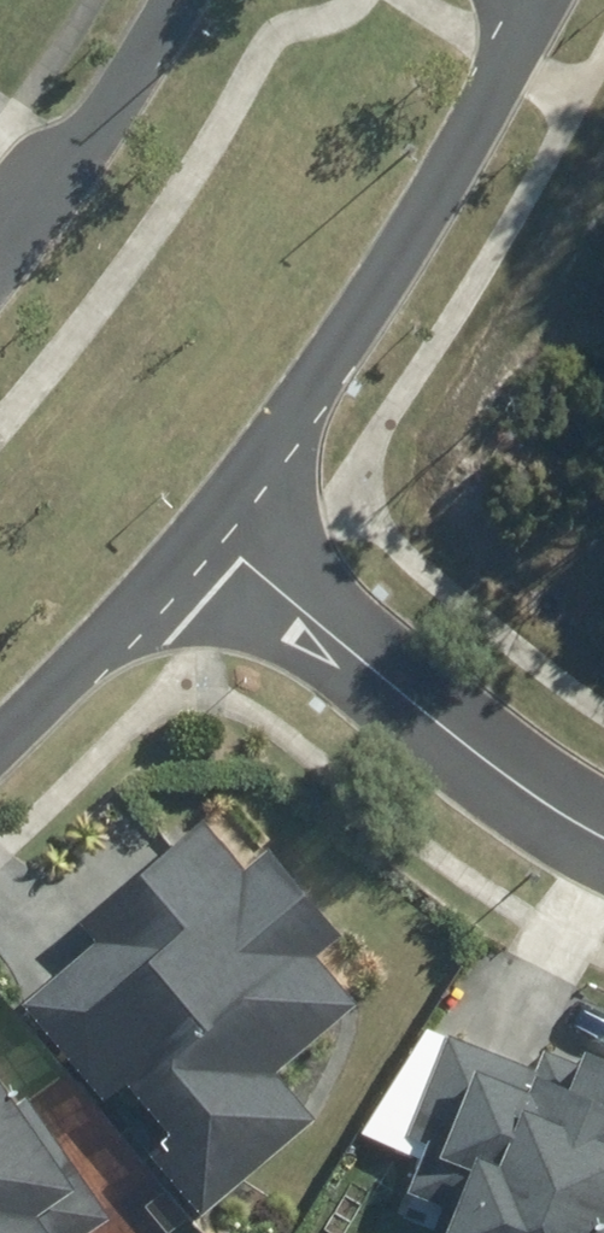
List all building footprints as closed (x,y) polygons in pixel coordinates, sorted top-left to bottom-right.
[(95,938),(24,998),(201,1210),(313,1117),(275,1071),(359,1001),(316,948),(343,926),(272,840),(244,863),(207,818),(82,922),(95,938)] [(603,1209),(603,1206),(603,1043),(529,1012),(512,1052),(452,1028),(406,1141),(466,1166),(438,1232),(603,1232),(603,1210),(603,1209)] [(110,1209),(0,1057),(0,1232),(77,1232),(110,1209)]
